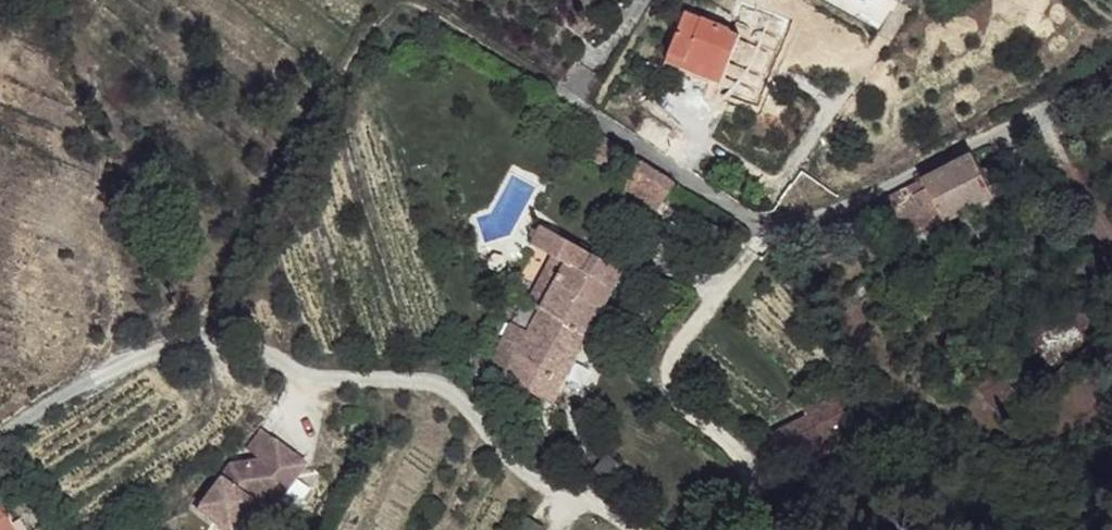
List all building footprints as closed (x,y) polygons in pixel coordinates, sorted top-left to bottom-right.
[(730,28),(740,31),(739,34),(777,49),(791,12),(764,0),(742,0),(730,28)] [(685,10),(676,31),(728,61),(730,57),(739,34),(740,31),(730,28),(685,10)] [(676,31),(669,53),(723,75),(728,61),(676,31)] [(739,34),(730,57),(769,70),(777,49),(739,34)] [(669,53),(664,64),(719,85),(723,75),(669,53)] [(969,151),(838,223),(849,242),(897,216),(894,209),(912,200),(929,231),(1010,187),(995,158),(978,168),(969,151)] [(641,161),(631,176),(664,200),(675,185),(641,161)] [(912,200),(894,209),(897,216),(908,240),(929,231),(912,200)] [(534,290),(525,309),(582,338),(610,289),(583,272),(569,263),(579,247),(544,224),(530,246),(533,246),(553,258),(545,271),(558,278),(547,297),(534,290)] [(579,247),(569,263),(583,272),(594,255),(579,247)] [(594,255),(583,272),(610,289),(619,272),(594,255)] [(545,271),(534,290),(547,297),(558,278),(545,271)] [(517,304),(481,370),(547,403),(582,338),(525,309),(517,304)] [(1019,401),(1024,396),(994,361),(990,365),(1009,384),(1007,386),(1019,401)] [(834,376),(799,391),(804,403),(816,433),(850,419),(834,376)] [(804,403),(754,423),(773,450),(816,433),(804,403)] [(243,453),(256,464),(261,456),(268,461),(277,449),(256,434),(243,453)] [(210,529),(224,529),(243,504),(277,500),(300,468),(277,449),(268,461),(261,456),(256,464),(221,468),(189,514),(210,529)] [(11,484),(4,470),(0,471),(0,489),(11,484)]
